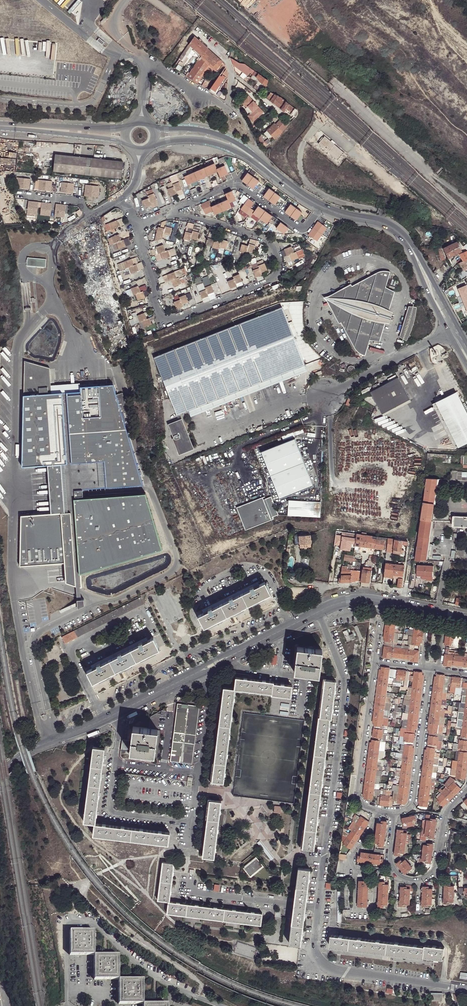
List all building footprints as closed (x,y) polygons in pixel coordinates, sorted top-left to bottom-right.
[(194,37),(189,44),(193,48),(202,55),(208,49),(194,37)] [(189,44),(179,60),(183,62),(193,48),(189,44)] [(220,60),(208,49),(202,55),(202,56),(211,63),(214,67),(220,60)] [(202,56),(188,77),(197,83),(211,63),(202,56)] [(246,63),(241,62),(234,59),(231,58),(233,64),(233,65),(250,77),(252,74),(260,80),(260,81),(267,85),(268,81),(255,71),(246,63)] [(223,62),(220,60),(214,67),(217,69),(223,62)] [(226,77),(221,73),(209,91),(215,94),(217,90),(226,77)] [(227,79),(228,77),(226,77),(217,90),(219,92),(227,79)] [(226,100),(226,96),(219,92),(217,90),(215,94),(216,95),(225,100),(226,100)] [(281,97),(274,94),(269,100),(280,108),(286,101),(281,97)] [(247,107),(253,102),(248,96),(241,102),(246,108),(247,107)] [(289,104),(286,101),(280,108),(284,111),(286,108),(289,104)] [(253,102),(247,107),(251,112),(247,116),(253,123),(263,113),(253,102)] [(299,111),(289,104),(286,108),(292,113),(292,114),(296,117),(298,116),(299,114),(299,111)] [(277,124),(283,132),(286,129),(284,127),(285,126),(280,121),(277,124)] [(268,131),(275,138),(283,132),(277,124),(276,123),(268,131)] [(344,151),(324,135),(318,143),(338,159),(341,155),(344,151)] [(123,161),(73,156),(56,154),(54,171),(66,172),(85,174),(121,178),(123,161)] [(30,179),(18,178),(18,187),(29,188),(30,179)] [(52,181),(40,180),(39,189),(51,191),(52,181)] [(74,183),(62,182),(61,191),(73,193),(74,183)] [(173,185),(174,187),(176,192),(182,190),(179,182),(173,185)] [(277,187),(271,182),(244,189),(247,200),(267,194),(277,187)] [(99,186),(86,184),(85,195),(98,197),(99,186)] [(176,192),(174,187),(167,190),(170,197),(177,195),(176,192)] [(214,213),(231,207),(229,201),(236,199),(232,188),(225,191),(227,198),(210,204),(209,200),(201,203),(205,214),(213,211),(214,213)] [(247,200),(244,189),(237,191),(240,202),(247,200)] [(146,193),(148,198),(150,204),(157,201),(152,190),(146,193)] [(321,218),(301,205),(289,198),(282,194),(274,207),(313,231),(321,218)] [(150,204),(148,198),(142,201),(145,208),(151,206),(150,204)] [(38,206),(42,207),(41,216),(50,217),(51,204),(29,202),(28,215),(37,216),(38,206)] [(65,205),(56,204),(55,217),(64,218),(65,205)] [(105,232),(118,227),(116,221),(105,225),(104,226),(105,232)] [(170,236),(172,228),(165,226),(164,229),(159,227),(154,241),(162,239),(162,238),(168,239),(169,236),(170,236)] [(192,234),(191,239),(197,241),(199,233),(193,231),(192,234)] [(190,242),(191,239),(192,234),(186,232),(183,240),(190,242)] [(121,241),(118,235),(109,239),(110,245),(113,251),(118,249),(125,246),(123,240),(121,241)] [(221,243),(220,248),(233,252),(235,245),(222,240),(221,243)] [(217,255),(220,248),(221,243),(215,241),(211,253),(217,255)] [(457,242),(456,243),(443,249),(446,256),(448,258),(458,254),(462,252),(459,246),(458,244),(457,242)] [(249,244),(248,247),(249,247),(247,252),(254,254),(256,246),(249,244)] [(165,252),(163,245),(155,248),(158,255),(160,254),(163,260),(170,257),(174,256),(171,249),(165,252)] [(249,247),(248,247),(242,245),(240,252),(247,255),(247,252),(249,247)] [(289,256),(294,254),(292,247),(284,250),(287,257),(289,256)] [(297,253),(294,254),(289,256),(292,262),(299,259),(297,253)] [(46,259),(28,258),(28,265),(46,267),(46,259)] [(126,269),(128,268),(133,266),(131,260),(123,262),(126,269)] [(267,271),(265,264),(258,266),(257,264),(252,266),(253,270),(256,269),(257,270),(253,271),(256,278),(262,276),(261,274),(267,271)] [(133,266),(128,268),(131,274),(138,271),(136,265),(133,266)] [(171,281),(179,278),(181,277),(178,270),(174,272),(174,273),(167,275),(169,282),(171,281)] [(360,353),(363,354),(368,340),(376,341),(383,321),(388,319),(389,316),(386,312),(393,291),(386,288),(391,273),(387,272),(382,271),(378,272),(328,296),(352,347),(353,349),(356,351),(360,353)] [(234,280),(236,285),(242,282),(239,275),(233,277),(234,280)] [(179,279),(179,278),(171,281),(174,287),(181,284),(186,282),(184,277),(179,279)] [(237,287),(236,285),(234,280),(227,282),(230,289),(237,287)] [(133,296),(136,295),(140,293),(138,286),(131,289),(133,296)] [(205,288),(206,290),(208,296),(214,293),(211,286),(205,288)] [(457,289),(466,312),(466,287),(466,286),(457,289)] [(208,296),(206,290),(199,293),(202,300),(208,298),(208,296)] [(140,293),(136,295),(138,301),(145,298),(143,292),(140,293)] [(180,300),(182,305),(188,303),(185,295),(179,298),(180,300)] [(183,308),(182,305),(180,300),(174,303),(176,310),(183,308)] [(282,306),(153,356),(176,415),(305,365),(282,306)] [(417,307),(409,306),(398,336),(405,339),(409,330),(413,322),(417,307)] [(140,322),(142,322),(147,320),(144,313),(137,316),(140,322)] [(147,320),(142,322),(144,328),(152,325),(149,319),(147,320)] [(80,575),(162,551),(145,495),(82,500),(81,489),(142,486),(120,410),(128,408),(122,393),(115,395),(112,386),(80,387),(80,384),(51,384),(49,367),(25,362),(22,469),(47,467),(51,515),(20,519),(19,568),(63,566),(64,586),(81,589),(80,575)] [(349,366),(347,367),(347,368),(347,370),(348,372),(349,373),(350,374),(352,373),(354,372),(355,370),(355,368),(354,367),(353,365),(351,365),(349,366)] [(399,377),(371,392),(383,414),(411,400),(399,377)] [(436,402),(458,448),(466,444),(466,412),(457,392),(436,402)] [(411,400),(383,414),(384,417),(412,402),(411,400)] [(194,447),(187,431),(185,432),(183,428),(181,427),(183,421),(182,419),(170,424),(175,435),(174,436),(174,437),(181,453),(194,447)] [(261,450),(280,497),(313,484),(294,437),(261,450)] [(466,481),(466,477),(465,477),(460,477),(461,472),(449,471),(448,480),(457,480),(460,480),(466,481)] [(429,539),(438,479),(428,479),(419,537),(429,539)] [(448,480),(447,480),(447,487),(466,488),(466,486),(466,481),(460,480),(457,480),(448,480)] [(265,495),(237,506),(245,529),(274,518),(273,516),(278,513),(271,495),(266,497),(265,495)] [(321,501),(289,500),(288,515),(320,516),(321,501)] [(452,526),(453,527),(466,527),(466,516),(455,516),(453,517),(452,521),(452,526)] [(452,529),(452,526),(452,521),(435,520),(435,528),(452,529)] [(354,552),(354,549),(354,548),(355,545),(356,534),(347,533),(336,531),(335,538),(346,540),(344,550),(354,552)] [(372,537),(360,535),(356,534),(355,545),(358,546),(372,548),(375,548),(376,541),(376,540),(376,537),(372,537)] [(299,535),(299,544),(300,548),(311,547),(310,543),(310,535),(299,535)] [(386,539),(382,538),(376,537),(376,540),(376,541),(375,548),(383,549),(384,542),(381,541),(382,540),(386,540),(386,539)] [(416,561),(426,561),(429,539),(419,537),(416,561)] [(386,560),(391,561),(392,553),(394,540),(388,539),(385,560),(386,560)] [(394,540),(392,553),(400,554),(401,550),(401,545),(404,545),(407,545),(407,541),(394,540)] [(365,565),(364,567),(361,581),(371,582),(373,568),(373,561),(369,561),(368,561),(368,565),(365,565)] [(384,577),(393,578),(393,575),(395,565),(386,563),(384,577)] [(395,565),(393,575),(403,576),(404,566),(395,565)] [(427,577),(432,577),(432,566),(416,565),(416,576),(424,576),(423,579),(426,579),(427,579),(427,577)] [(341,566),(341,572),(339,572),(338,582),(339,582),(350,582),(351,576),(352,570),(352,569),(352,567),(347,567),(341,566)] [(351,576),(350,582),(355,581),(358,582),(360,571),(352,569),(352,570),(351,576)] [(264,582),(255,587),(253,588),(250,589),(240,594),(246,605),(255,601),(258,599),(269,594),(264,582)] [(253,588),(255,587),(253,584),(204,608),(205,611),(207,610),(207,609),(210,607),(211,609),(219,605),(228,600),(228,598),(231,597),(232,598),(240,594),(250,589),(249,587),(252,586),(253,588)] [(240,609),(246,605),(240,594),(232,598),(228,600),(219,605),(225,617),(231,614),(240,609)] [(60,637),(64,643),(144,604),(141,597),(60,637)] [(219,619),(225,617),(219,605),(211,609),(207,610),(205,611),(196,616),(202,628),(213,622),(219,619)] [(423,623),(415,622),(414,631),(412,644),(420,645),(420,643),(420,641),(422,641),(423,632),(422,631),(422,630),(423,623)] [(395,623),(387,623),(387,625),(387,627),(385,627),(384,636),(386,636),(385,638),(385,641),(393,642),(394,635),(394,632),(395,623)] [(357,626),(354,627),(359,639),(363,637),(357,626)] [(454,629),(447,628),(446,636),(453,637),(453,636),(454,629)] [(347,641),(355,637),(353,633),(349,635),(347,629),(343,631),(347,641)] [(412,644),(414,631),(409,630),(409,632),(408,632),(407,635),(409,635),(409,640),(404,640),(404,643),(412,644)] [(453,637),(446,636),(445,644),(447,645),(454,646),(455,636),(453,636),(453,637)] [(454,646),(447,645),(446,648),(453,649),(456,650),(458,650),(460,636),(455,636),(454,646)] [(155,637),(145,641),(144,642),(140,644),(131,649),(137,660),(146,656),(149,654),(160,648),(155,637)] [(144,642),(145,641),(144,638),(95,663),(97,666),(98,665),(98,663),(101,661),(102,663),(110,659),(120,654),(119,653),(122,651),(123,652),(131,649),(140,644),(140,642),(143,641),(144,642)] [(305,673),(319,674),(322,650),(297,647),(294,672),(305,673)] [(390,657),(411,659),(413,660),(414,661),(418,662),(419,651),(417,651),(412,650),(409,650),(402,649),(394,648),(384,647),(383,657),(388,658),(388,656),(390,657)] [(137,660),(131,649),(123,652),(120,654),(110,659),(116,671),(122,668),(131,663),(137,660)] [(461,657),(455,656),(452,655),(448,655),(446,655),(445,654),(444,665),(449,666),(449,664),(451,665),(466,667),(466,657),(461,657)] [(116,671),(110,659),(102,663),(98,665),(97,666),(88,670),(94,682),(104,677),(111,673),(116,671)] [(374,723),(374,725),(382,726),(383,718),(385,708),(385,703),(386,698),(387,693),(387,685),(389,676),(389,669),(390,668),(382,667),(381,669),(381,671),(379,671),(373,721),(375,721),(374,723)] [(406,671),(398,670),(397,679),(402,680),(405,680),(406,671)] [(415,673),(406,671),(405,680),(402,680),(400,691),(407,692),(406,696),(409,696),(412,697),(415,673)] [(415,673),(412,697),(411,701),(411,706),(410,714),(407,730),(415,731),(415,728),(415,726),(417,727),(423,677),(422,677),(422,675),(422,673),(415,672),(415,673)] [(430,730),(429,733),(437,734),(438,725),(439,717),(440,711),(440,707),(441,703),(444,677),(445,676),(437,675),(437,677),(436,679),(435,679),(428,728),(430,728),(430,730)] [(235,677),(234,689),(236,689),(250,691),(252,679),(247,678),(247,677),(243,677),(243,678),(235,677)] [(450,677),(444,677),(441,703),(446,704),(450,677)] [(460,688),(461,679),(453,677),(452,686),(460,688)] [(262,680),(252,679),(250,691),(272,694),(273,683),(273,682),(266,681),(266,680),(262,679),(262,680)] [(336,680),(324,679),(322,697),(334,699),(335,691),(336,688),(335,688),(336,680)] [(280,684),(273,683),(272,694),(272,695),(290,698),(292,685),(284,684),(284,683),(281,683),(280,684)] [(233,710),(236,689),(234,689),(224,687),(222,696),(221,699),(222,700),(221,709),(233,710)] [(333,706),(334,699),(322,697),(319,716),(318,716),(318,718),(330,720),(330,717),(332,717),(332,709),(333,709),(334,706),(333,706)] [(170,761),(192,764),(199,706),(178,704),(170,761)] [(233,710),(221,709),(220,715),(219,715),(219,718),(220,718),(219,726),(230,728),(233,710)] [(329,725),(330,720),(318,718),(316,736),(328,737),(329,728),(330,728),(330,725),(329,725)] [(457,727),(463,728),(464,719),(459,718),(458,725),(455,725),(455,727),(457,727)] [(444,726),(443,730),(450,730),(451,725),(452,721),(448,721),(447,726),(444,726)] [(155,754),(158,729),(133,726),(131,740),(130,751),(155,754)] [(217,737),(216,744),(228,746),(230,728),(219,726),(218,734),(217,734),(216,737),(217,737)] [(161,729),(158,729),(155,754),(130,751),(130,754),(157,757),(161,729)] [(374,729),(373,737),(380,738),(382,738),(383,735),(383,730),(382,729),(374,729)] [(414,734),(407,733),(405,733),(404,737),(404,741),(409,742),(413,742),(414,734)] [(327,744),(328,737),(316,736),(313,756),(325,758),(327,747),(328,744),(327,744)] [(429,736),(428,744),(435,745),(437,745),(438,742),(438,737),(436,737),(429,736)] [(130,751),(131,740),(123,739),(121,750),(130,751)] [(365,796),(365,799),(372,799),(374,793),(375,783),(376,774),(378,757),(379,751),(380,742),(380,741),(372,740),(372,743),(372,744),(370,744),(364,794),(365,794),(365,796)] [(461,740),(460,740),(459,748),(460,748),(466,749),(466,741),(461,740)] [(408,745),(409,742),(404,741),(402,745),(401,751),(398,750),(397,753),(399,756),(399,761),(398,761),(397,769),(396,769),(396,773),(398,774),(398,777),(395,776),(395,778),(401,779),(405,745),(408,745)] [(215,756),(214,764),(225,766),(228,746),(216,744),(215,752),(214,752),(214,756),(215,756)] [(413,745),(408,745),(405,745),(401,779),(400,787),(399,793),(398,799),(398,802),(405,804),(405,801),(406,799),(408,799),(414,750),(412,750),(412,748),(413,745)] [(103,756),(104,747),(92,746),(90,766),(102,767),(103,759),(104,759),(104,756),(103,756)] [(420,803),(420,806),(427,806),(429,797),(430,783),(432,773),(432,768),(433,766),(434,758),(435,750),(435,748),(427,748),(427,750),(427,752),(425,752),(419,801),(420,801),(420,803)] [(460,752),(459,761),(458,768),(453,768),(452,775),(457,776),(456,778),(466,779),(466,774),(466,769),(466,757),(466,755),(466,753),(460,752)] [(325,763),(325,758),(313,756),(311,773),(323,775),(324,766),(325,766),(325,763)] [(383,758),(378,757),(376,774),(382,775),(383,767),(384,767),(385,760),(382,760),(383,758)] [(212,774),(212,781),(223,783),(225,766),(214,764),(213,771),(212,771),(212,774)] [(102,767),(90,766),(88,783),(100,784),(101,777),(102,778),(102,775),(101,774),(102,767)] [(322,781),(323,775),(311,773),(309,794),(321,795),(322,784),(323,784),(323,781),(322,781)] [(454,782),(456,784),(457,783),(455,781),(456,780),(452,776),(445,782),(450,787),(454,782)] [(400,787),(401,779),(395,778),(389,778),(388,785),(400,787)] [(443,793),(438,798),(437,799),(444,806),(461,789),(456,784),(454,782),(450,787),(447,789),(443,793)] [(100,784),(88,783),(86,801),(98,802),(99,796),(100,796),(100,793),(99,793),(100,784)] [(394,798),(398,799),(399,793),(400,787),(388,785),(387,791),(394,792),(394,798)] [(320,800),(321,795),(309,794),(307,810),(318,812),(320,803),(321,800),(320,800)] [(390,796),(382,795),(380,804),(389,806),(390,797),(390,796)] [(208,811),(207,818),(219,819),(221,802),(209,800),(208,808),(207,811),(208,811)] [(84,822),(94,823),(96,823),(97,815),(98,815),(98,812),(97,812),(98,802),(86,801),(84,822)] [(304,832),(316,833),(317,821),(318,821),(318,819),(318,812),(307,810),(304,832)] [(356,824),(360,818),(357,816),(354,814),(350,819),(354,821),(353,822),(356,824)] [(427,834),(430,835),(429,837),(434,837),(435,832),(436,824),(437,819),(432,818),(430,818),(431,815),(427,814),(426,820),(424,819),(422,830),(422,835),(421,838),(426,839),(427,834)] [(415,815),(409,817),(403,818),(405,827),(415,824),(414,820),(416,819),(415,815)] [(347,837),(343,844),(351,849),(369,822),(361,817),(360,818),(356,824),(354,828),(352,830),(350,833),(348,836),(347,837)] [(206,830),(205,838),(216,839),(219,819),(207,818),(206,827),(205,827),(205,829),(206,830)] [(379,843),(378,846),(383,846),(384,841),(386,827),(387,822),(382,821),(382,824),(378,823),(375,842),(379,843)] [(96,823),(94,823),(93,834),(113,837),(114,825),(106,824),(106,823),(103,823),(103,824),(96,823)] [(122,826),(114,825),(113,837),(129,839),(131,828),(125,827),(125,826),(122,825),(122,826)] [(140,829),(131,828),(129,839),(149,842),(151,830),(144,829),(144,828),(141,828),(140,829)] [(169,844),(170,833),(162,832),(162,831),(159,830),(159,831),(151,830),(149,842),(169,844)] [(395,850),(395,855),(399,856),(400,853),(404,853),(405,842),(408,842),(409,835),(406,835),(407,831),(403,831),(398,830),(397,835),(395,850)] [(302,847),(314,849),(315,840),(316,840),(316,837),(315,837),(316,833),(304,832),(302,847)] [(203,848),(202,856),(214,858),(216,839),(205,838),(204,845),(203,845),(203,848)] [(423,865),(423,861),(426,862),(431,863),(431,857),(433,849),(433,844),(429,843),(428,845),(424,844),(422,858),(419,857),(418,863),(420,865),(423,865)] [(358,856),(358,861),(363,862),(377,863),(382,864),(384,864),(384,862),(382,862),(383,860),(380,859),(380,855),(373,854),(362,852),(361,856),(358,856)] [(243,867),(251,877),(264,866),(256,856),(243,867)] [(412,868),(406,861),(403,858),(400,861),(397,864),(400,868),(405,873),(412,868)] [(409,858),(406,861),(412,868),(416,865),(409,858)] [(175,863),(163,862),(161,881),(173,882),(173,875),(174,875),(175,872),(174,872),(175,863)] [(444,890),(445,890),(445,884),(450,884),(450,886),(455,886),(455,879),(450,879),(450,883),(444,883),(444,890)] [(360,885),(359,901),(359,905),(367,906),(368,901),(368,886),(368,881),(365,881),(360,880),(360,885)] [(385,884),(385,881),(385,880),(379,880),(379,887),(380,888),(379,900),(379,906),(384,906),(384,904),(388,904),(388,900),(388,894),(389,885),(385,884)] [(173,882),(161,881),(158,900),(169,901),(170,902),(171,893),(172,894),(172,890),(173,882)] [(296,884),(294,902),(306,903),(307,898),(308,898),(308,895),(307,895),(308,886),(296,884)] [(450,884),(445,884),(445,890),(444,898),(444,903),(449,903),(449,901),(453,901),(454,886),(450,886),(450,884)] [(412,885),(404,885),(404,887),(401,887),(401,892),(401,901),(401,905),(406,906),(406,904),(410,904),(410,891),(412,891),(412,885)] [(428,903),(432,904),(433,889),(433,886),(429,887),(424,886),(423,892),(423,900),(423,905),(428,905),(428,903)] [(170,902),(169,901),(168,913),(186,915),(187,904),(181,903),(181,902),(178,901),(178,902),(170,902)] [(196,905),(187,904),(186,915),(205,918),(207,906),(199,905),(200,904),(196,904),(196,905)] [(215,907),(207,906),(205,918),(223,920),(224,908),(218,907),(215,906),(215,907)] [(234,909),(224,908),(223,920),(242,923),(244,911),(237,910),(237,909),(234,909)] [(306,909),(294,908),(292,923),(304,925),(305,917),(306,914),(305,914),(306,909)] [(262,925),(263,913),(256,912),(256,911),(252,911),(252,912),(244,911),(242,923),(262,925)] [(292,923),(290,942),(301,944),(302,936),(303,936),(304,933),(303,933),(304,925),(292,923)] [(70,954),(94,954),(94,930),(84,930),(84,931),(80,931),(80,930),(70,930),(70,954)] [(351,937),(332,935),(331,946),(339,947),(339,948),(341,948),(349,949),(351,937)] [(351,937),(349,949),(357,950),(360,951),(360,950),(370,952),(371,940),(351,937)] [(371,940),(370,952),(376,952),(376,953),(379,953),(387,954),(388,942),(371,940)] [(388,942),(387,954),(395,955),(398,956),(398,955),(407,956),(408,944),(388,942)] [(424,957),(426,946),(408,944),(407,956),(414,957),(414,958),(416,958),(416,957),(424,958),(424,957)] [(425,946),(426,946),(424,957),(432,958),(432,959),(435,959),(443,960),(444,948),(425,946)] [(105,954),(94,954),(94,979),(119,979),(119,954),(109,954),(109,956),(105,956),(105,954)] [(130,979),(119,979),(119,1003),(144,1003),(144,979),(134,979),(134,980),(130,980),(130,979)]
